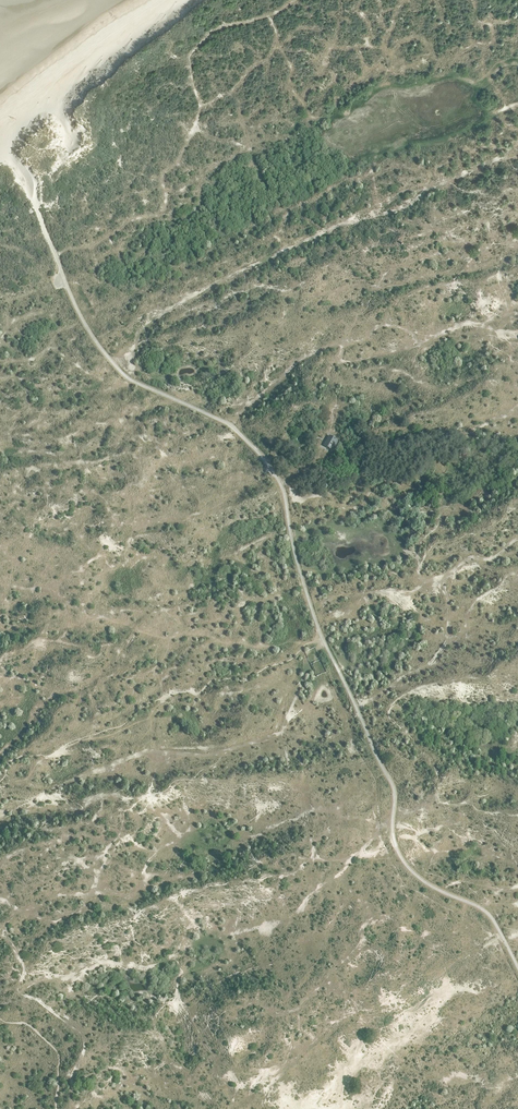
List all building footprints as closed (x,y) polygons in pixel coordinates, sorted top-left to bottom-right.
[(332,447),(334,448),(337,441),(336,441),(336,440),(329,436),(324,446),(331,450),(332,447)]
